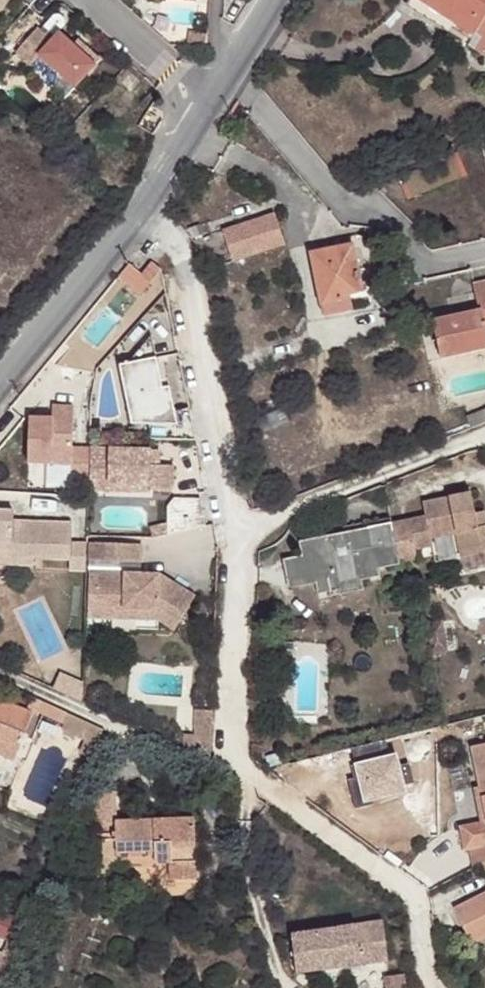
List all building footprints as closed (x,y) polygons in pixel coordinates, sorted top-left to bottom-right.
[(458,18),(462,12),(441,0),(427,0),(458,18)] [(458,18),(479,31),(484,20),(484,0),(441,0),(462,12),(458,18)] [(28,28),(39,38),(46,29),(52,21),(50,15),(46,12),(41,12),(28,28)] [(28,28),(24,26),(4,50),(19,63),(28,53),(65,84),(85,60),(61,41),(46,29),(39,38),(28,28)] [(89,55),(66,35),(61,41),(85,60),(89,55)] [(275,215),(222,231),(230,262),(283,246),(275,215)] [(312,253),(325,314),(354,308),(353,303),(365,300),(353,245),(312,253)] [(443,355),(484,346),(484,281),(475,283),(481,309),(435,319),(443,355)] [(130,367),(157,361),(153,337),(130,367)] [(149,427),(152,442),(196,443),(190,411),(176,414),(170,390),(164,391),(157,361),(130,367),(121,369),(133,427),(149,427)] [(72,482),(89,482),(90,452),(72,452),(73,410),(52,409),(52,422),(29,421),(28,466),(72,466),(72,482)] [(471,417),(475,428),(484,424),(484,411),(471,417)] [(151,452),(90,452),(89,482),(89,492),(107,493),(107,484),(148,485),(148,494),(173,494),(174,468),(159,468),(151,467),(151,452)] [(159,453),(151,452),(151,467),(159,468),(159,453)] [(107,484),(107,493),(148,494),(148,485),(107,484)] [(479,511),(475,493),(428,503),(430,514),(304,541),(307,555),(311,573),(329,569),(333,589),(334,592),(367,585),(365,576),(382,573),(380,564),(421,555),(419,547),(436,543),(435,538),(459,532),(463,553),(484,549),(484,527),(483,527),(479,511)] [(170,526),(171,536),(209,528),(203,501),(177,501),(170,509),(170,526)] [(38,557),(74,557),(74,567),(91,567),(91,556),(91,543),(76,543),(76,523),(18,522),(18,513),(0,513),(0,556),(38,557)] [(153,530),(153,540),(171,536),(170,526),(153,530)] [(439,558),(463,553),(459,532),(435,538),(436,543),(439,558)] [(91,543),(91,556),(142,557),(143,539),(91,539),(91,543)] [(311,573),(307,555),(288,559),(293,585),(318,580),(320,591),(333,589),(329,569),(311,573)] [(142,557),(91,556),(91,567),(96,568),(142,568),(142,557)] [(96,601),(96,568),(91,567),(90,612),(158,613),(175,625),(181,616),(160,602),(96,601)] [(142,568),(96,568),(96,601),(160,602),(181,616),(196,591),(162,568),(142,568)] [(62,675),(57,688),(85,701),(85,686),(62,675)] [(35,712),(61,724),(66,714),(39,702),(35,712)] [(196,705),(196,729),(196,746),(212,755),(214,706),(196,705)] [(82,755),(90,758),(101,731),(66,714),(61,724),(89,737),(82,755)] [(19,760),(31,733),(0,720),(0,752),(19,760)] [(196,746),(196,729),(185,728),(184,740),(196,746)] [(476,746),(484,785),(484,787),(484,744),(476,746)] [(193,876),(195,821),(116,819),(116,789),(93,788),(92,841),(115,841),(116,858),(151,855),(151,862),(169,862),(171,878),(193,876)] [(484,820),(484,821),(464,825),(470,850),(474,849),(477,866),(484,864),(484,820)] [(115,841),(92,841),(92,877),(117,878),(116,858),(115,841)] [(457,908),(474,942),(484,936),(484,894),(457,908)] [(296,932),(302,972),(366,963),(392,960),(386,920),(296,932)] [(0,987),(20,939),(11,936),(5,950),(0,948),(0,987)] [(366,963),(369,987),(389,987),(388,975),(393,974),(392,960),(366,963)] [(388,975),(389,987),(410,987),(408,972),(393,974),(388,975)]
